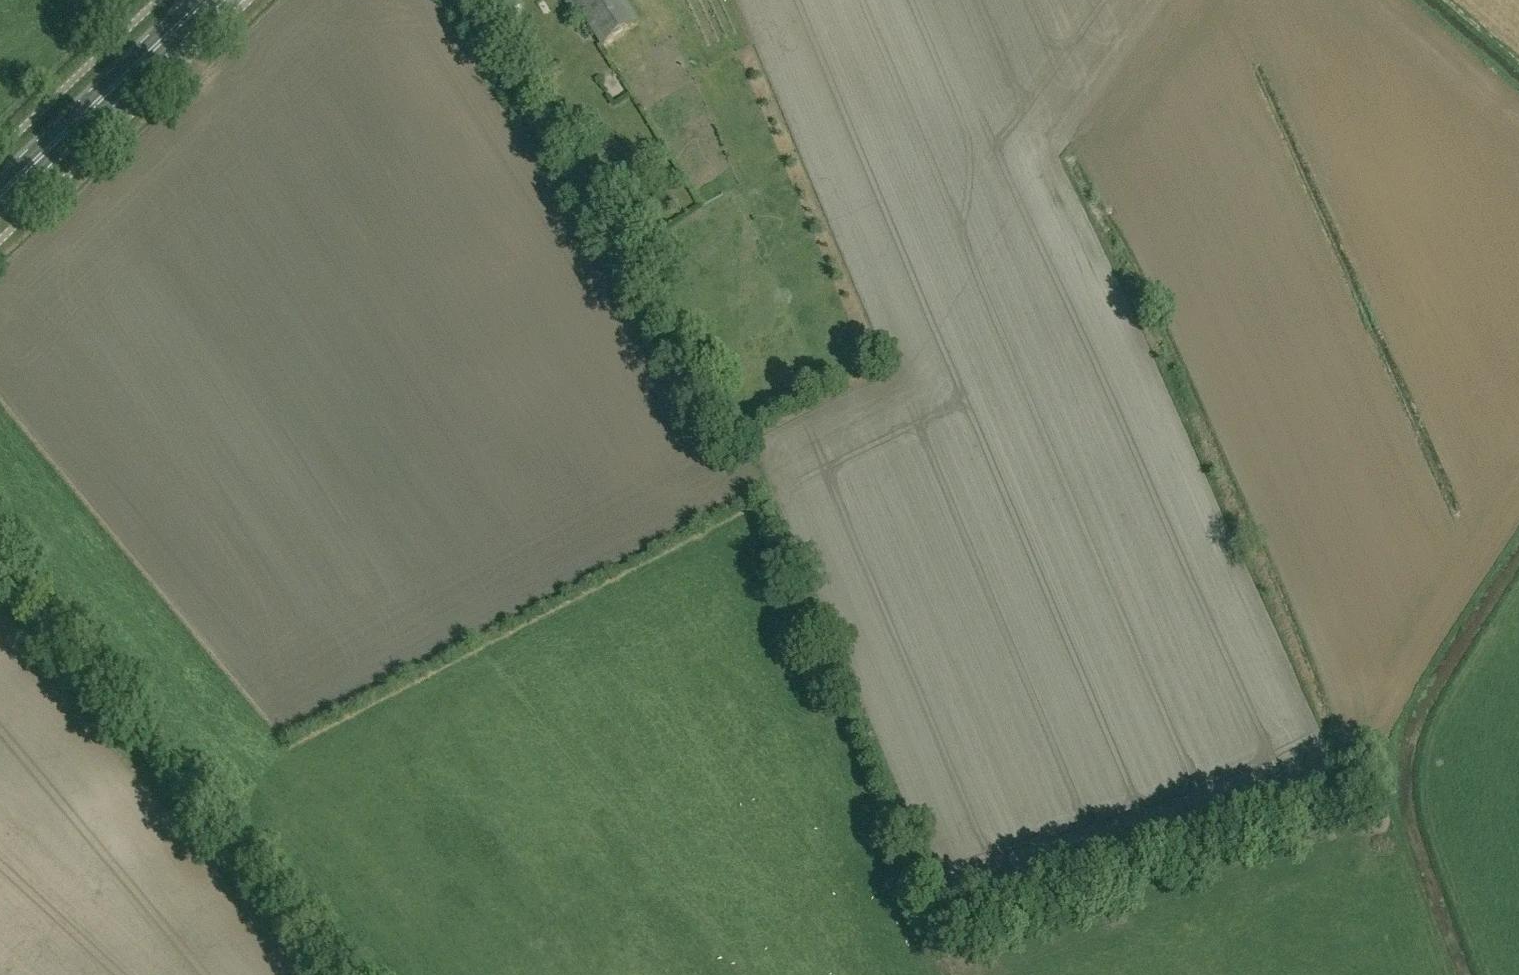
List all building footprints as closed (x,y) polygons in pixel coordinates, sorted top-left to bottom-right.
[(520,8),(514,0),(493,0),(473,13),(484,31),(520,8)] [(623,0),(574,0),(601,44),(636,22),(623,0)]
